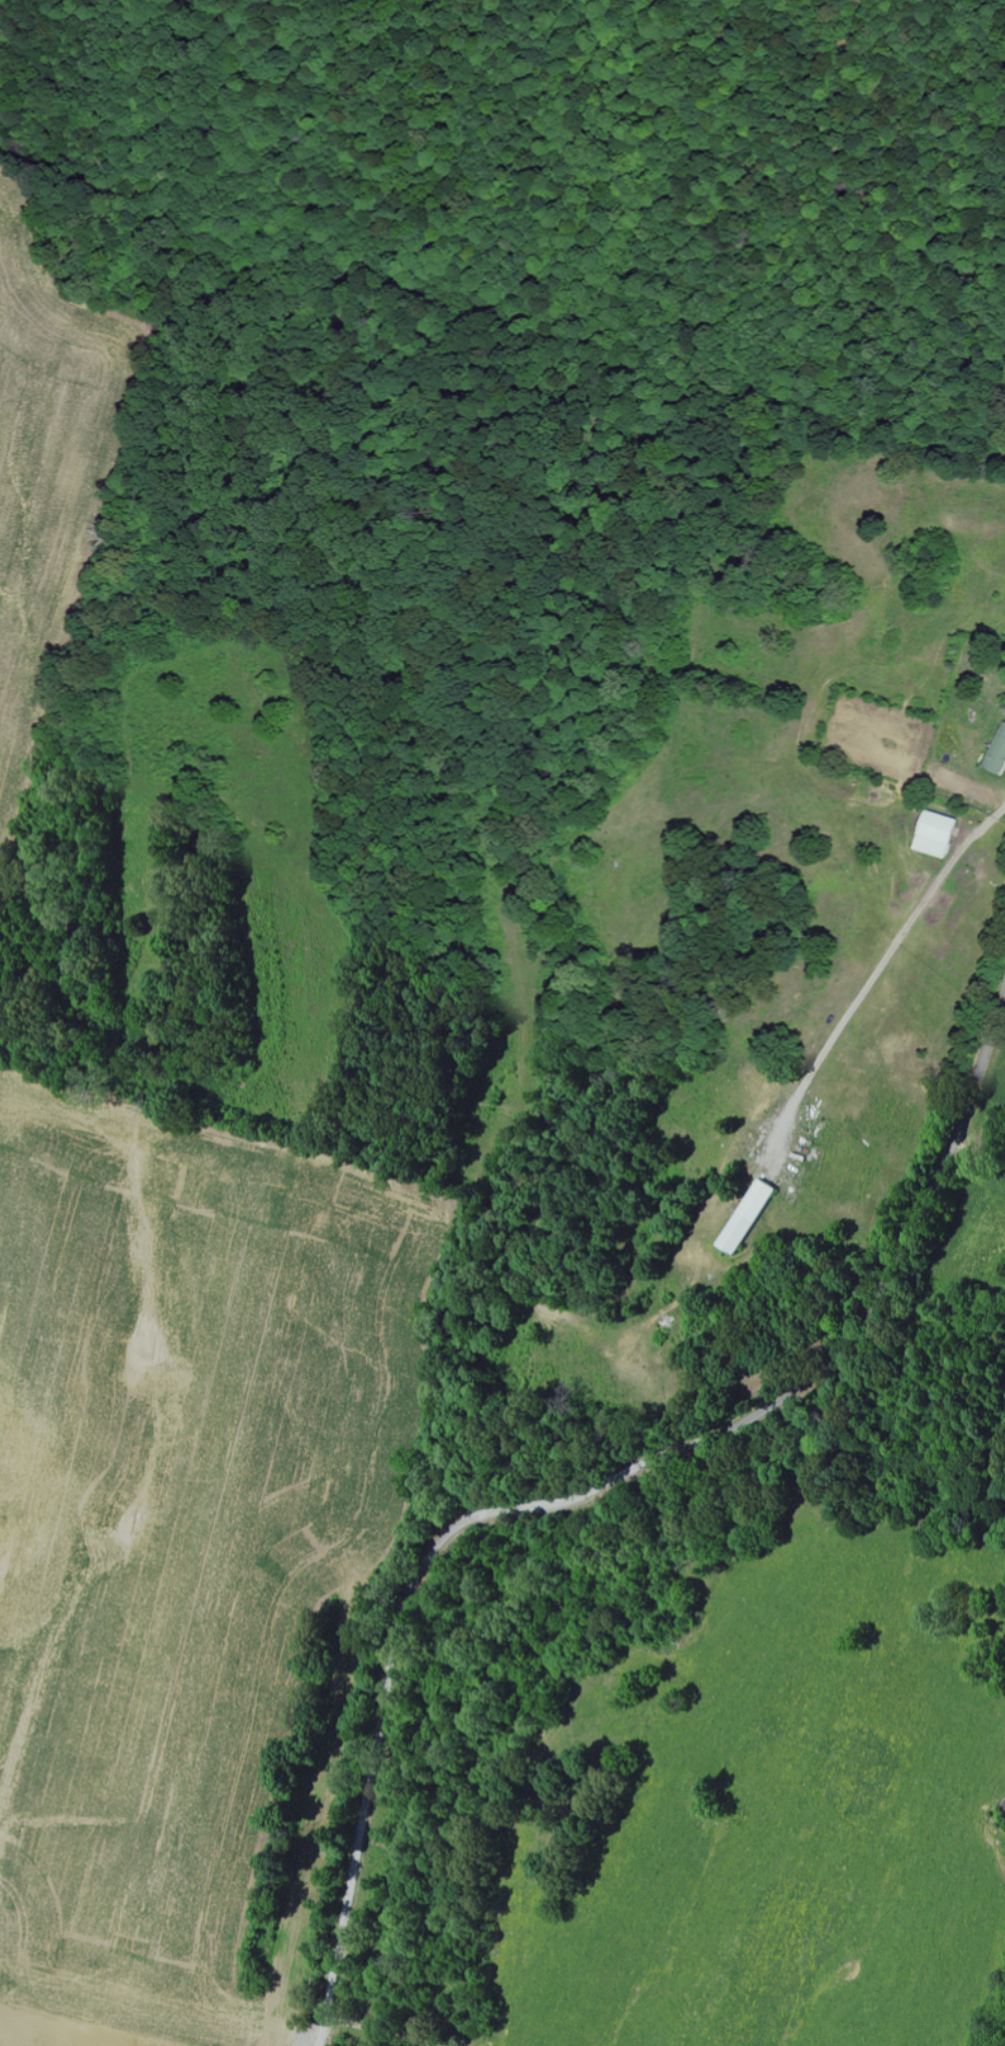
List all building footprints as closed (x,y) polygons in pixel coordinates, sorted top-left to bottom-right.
[(1001,721),(981,768),(1001,777),(1004,767),(1004,723),(1001,721)] [(942,859),(952,819),(918,811),(908,850),(942,859)] [(724,1243),(742,1254),(783,1189),(766,1177),(724,1243)]
